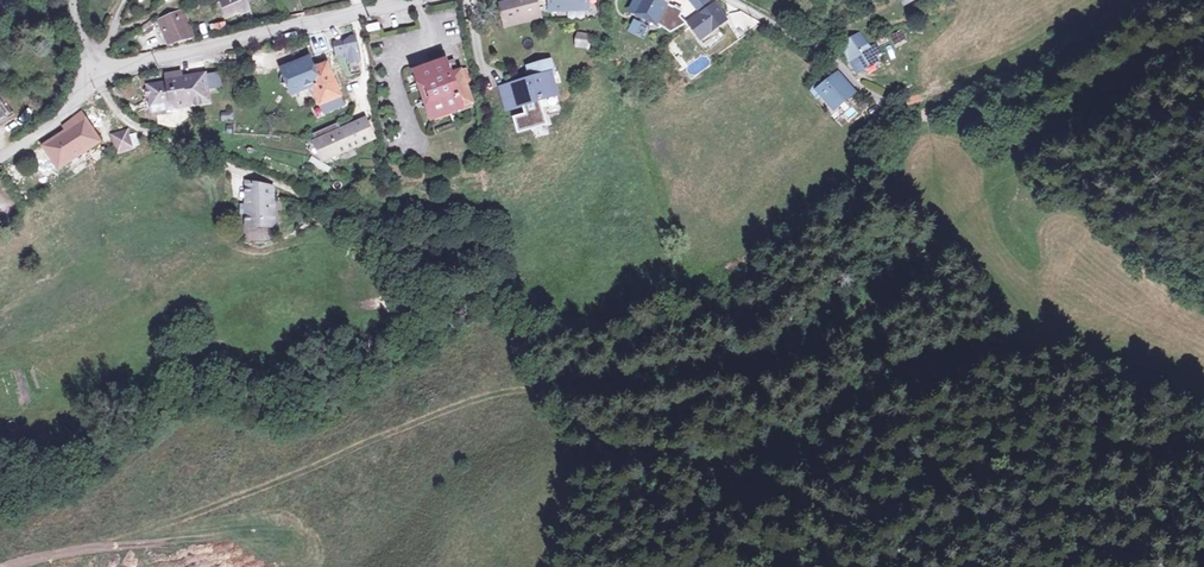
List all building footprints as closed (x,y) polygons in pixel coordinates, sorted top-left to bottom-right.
[(227,12),(245,2),(244,0),(220,0),(227,12)] [(503,16),(539,8),(538,5),(537,0),(499,0),(503,16)] [(630,10),(635,12),(641,0),(635,0),(630,10)] [(635,12),(656,22),(658,19),(664,24),(670,29),(688,20),(680,15),(683,9),(668,2),(669,0),(641,0),(635,12)] [(691,18),(700,35),(729,20),(720,3),(718,0),(709,0),(713,6),(705,10),(691,18)] [(705,10),(713,6),(709,0),(705,0),(701,2),(705,10)] [(539,8),(503,16),(504,21),(540,12),(539,8)] [(179,11),(162,23),(175,45),(197,40),(179,11)] [(378,18),(365,22),(366,28),(380,25),(378,18)] [(625,31),(643,39),(648,26),(631,19),(625,31)] [(209,23),(209,32),(226,31),(225,22),(209,23)] [(904,30),(895,36),(900,44),(910,39),(904,30)] [(346,54),(347,58),(349,58),(356,57),(358,56),(356,45),(354,31),(350,32),(344,36),(341,37),(339,36),(333,37),(335,50),(338,49),(342,55),(346,54)] [(590,35),(581,33),(579,41),(588,43),(590,35)] [(872,46),(862,33),(841,45),(852,57),(860,70),(881,58),(879,55),(884,51),(878,43),(872,46)] [(324,34),(310,38),(314,49),(327,45),(324,34)] [(307,53),(283,62),(294,90),(313,83),(324,112),(343,104),(325,58),(311,63),(307,53)] [(356,57),(349,58),(350,66),(358,65),(356,57)] [(502,108),(517,105),(535,101),(553,97),(547,71),(551,70),(548,58),(526,64),(529,76),(509,81),(497,83),(502,108)] [(445,61),(419,69),(433,116),(473,103),(461,67),(448,70),(445,61)] [(165,71),(167,81),(181,84),(185,83),(183,73),(180,74),(179,69),(165,71)] [(838,69),(818,85),(836,107),(848,96),(847,95),(856,86),(845,74),(838,69)] [(167,81),(149,84),(150,94),(148,95),(150,108),(165,106),(164,101),(174,99),(184,97),(184,102),(207,98),(205,85),(217,83),(215,71),(203,73),(202,70),(183,73),(185,83),(181,84),(167,81)] [(508,117),(511,132),(540,126),(535,101),(517,105),(519,114),(508,117)] [(67,127),(43,142),(57,165),(70,156),(72,159),(101,139),(83,111),(64,122),(67,127)] [(365,120),(340,131),(337,122),(313,133),(316,141),(315,142),(323,159),(372,138),(365,120)] [(128,127),(112,132),(118,151),(134,146),(132,142),(138,140),(136,131),(129,132),(128,127)] [(39,165),(32,170),(38,178),(44,174),(39,165)] [(277,193),(250,188),(247,229),(275,231),(277,193)]
